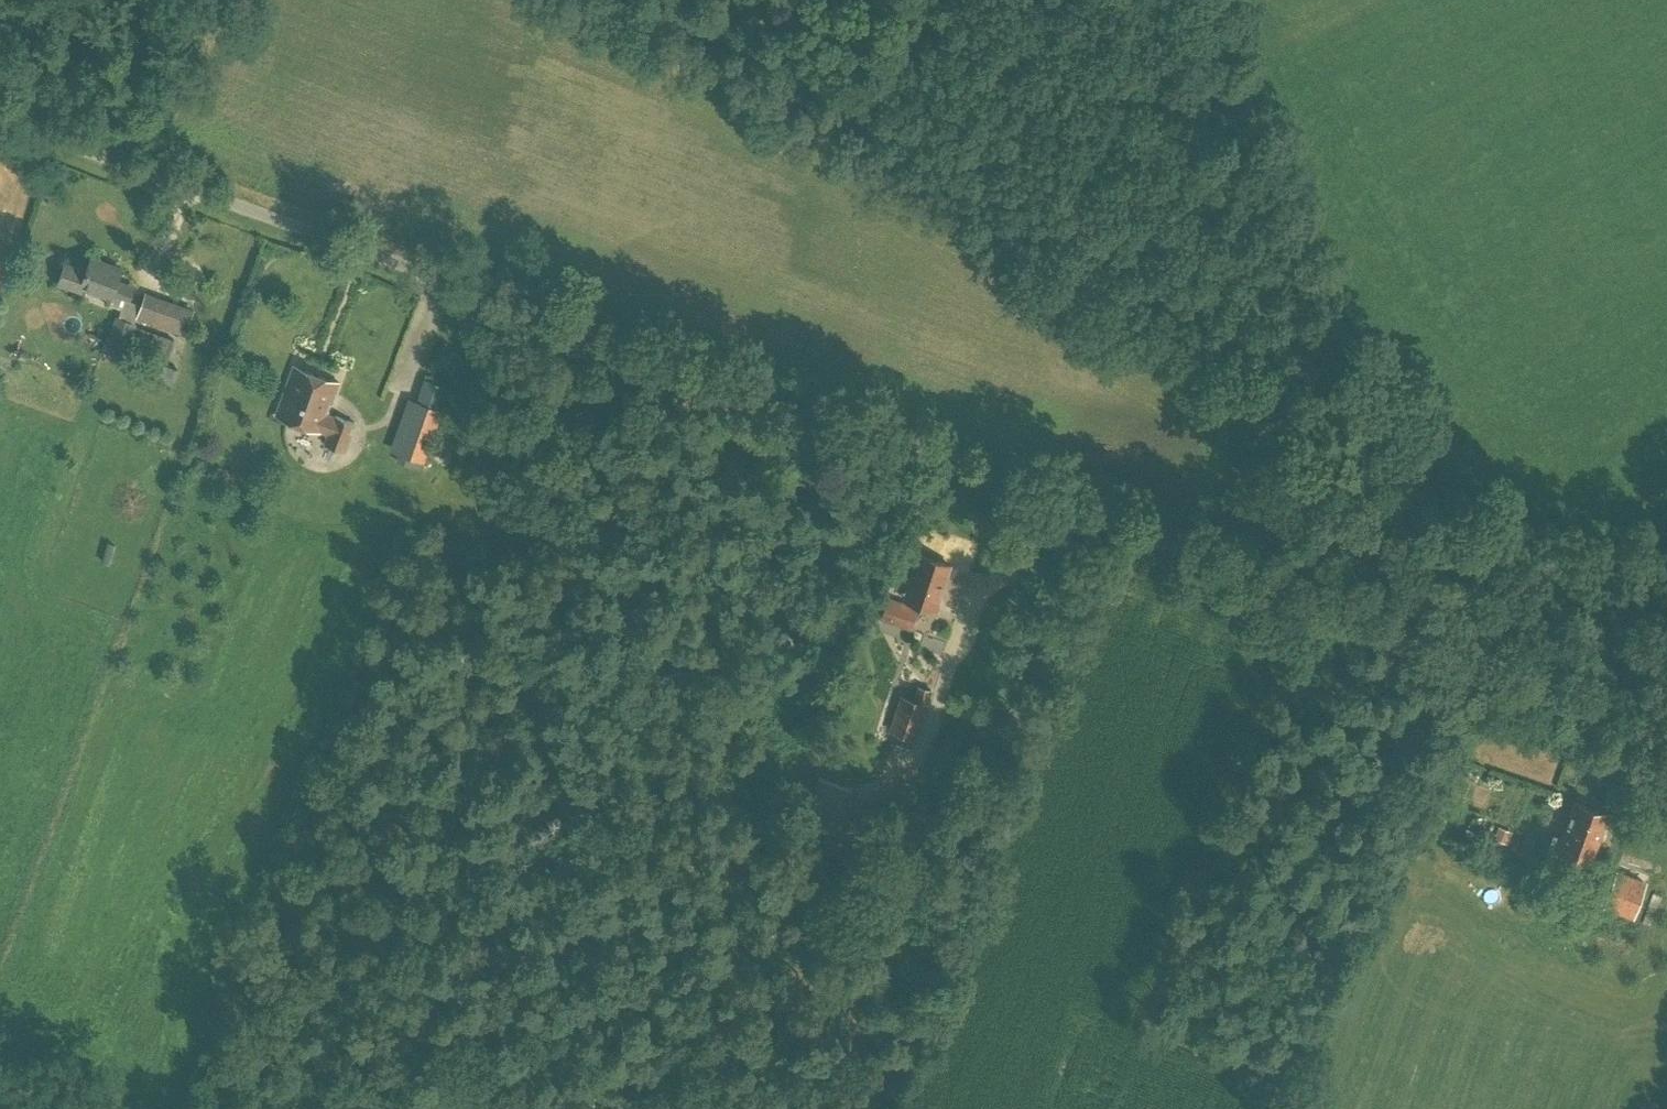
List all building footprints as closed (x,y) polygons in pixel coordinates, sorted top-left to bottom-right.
[(118,280),(123,268),(91,257),(87,270),(66,263),(59,283),(80,291),(83,284),(130,300),(135,286),(118,280)] [(185,335),(195,308),(145,292),(136,319),(185,335)] [(142,340),(145,330),(136,326),(136,324),(115,316),(101,354),(125,364),(131,346),(138,348),(141,340),(142,340)] [(173,385),(179,370),(166,365),(175,342),(147,331),(139,354),(164,364),(158,379),(173,385)] [(344,451),(355,424),(327,414),(339,383),(294,366),(276,415),(329,435),(325,444),(344,451)] [(400,454),(424,462),(443,410),(418,402),(400,454)] [(937,609),(950,566),(918,557),(905,599),(937,609)] [(910,629),(917,606),(886,598),(880,620),(910,629)] [(939,655),(943,641),(923,635),(919,649),(939,655)] [(915,739),(926,705),(901,696),(889,731),(915,739)] [(835,833),(851,790),(818,778),(802,821),(835,833)] [(1591,863),(1608,814),(1576,802),(1559,851),(1591,863)] [(1507,844),(1512,832),(1498,827),(1493,839),(1507,844)] [(1630,917),(1643,882),(1619,873),(1605,907),(1630,917)]
